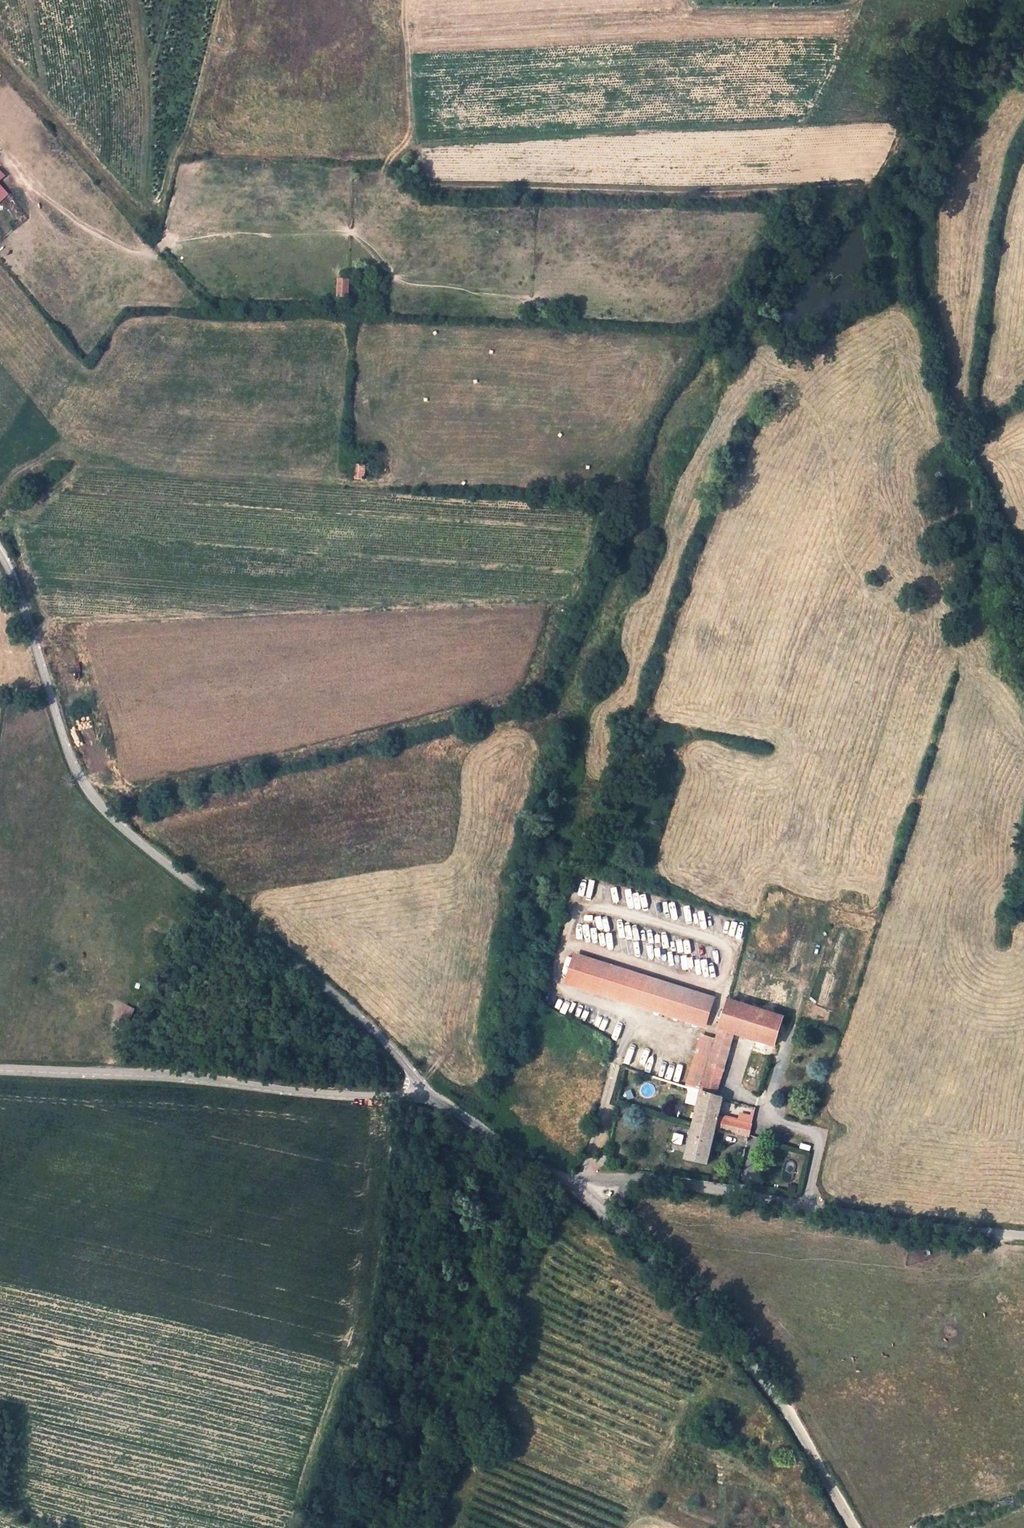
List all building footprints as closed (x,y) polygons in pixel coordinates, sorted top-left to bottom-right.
[(348,298),(348,278),(336,278),(336,298),(348,298)] [(357,461),(357,475),(367,475),(367,462),(357,461)] [(715,991),(591,952),(582,981),(707,1021),(715,991)] [(728,998),(718,1027),(733,1032),(767,1043),(774,1045),(783,1015),(728,998)] [(685,1085),(698,1089),(706,1063),(724,1069),(733,1032),(718,1027),(715,1037),(704,1032),(685,1085)] [(774,1045),(767,1043),(765,1051),(772,1053),(774,1045)] [(706,1063),(698,1089),(717,1095),(724,1069),(706,1063)] [(721,1126),(724,1116),(718,1115),(723,1097),(717,1095),(698,1089),(691,1119),(715,1126),(715,1124),(721,1126)] [(724,1116),(721,1126),(735,1131),(738,1121),(724,1116)] [(715,1126),(691,1119),(682,1155),(704,1162),(709,1145),(711,1140),(712,1135),(715,1126)] [(738,1121),(735,1131),(748,1134),(751,1125),(738,1121)] [(736,1153),(742,1155),(744,1149),(737,1147),(736,1153)] [(597,1163),(604,1165),(607,1151),(600,1149),(597,1163)]
